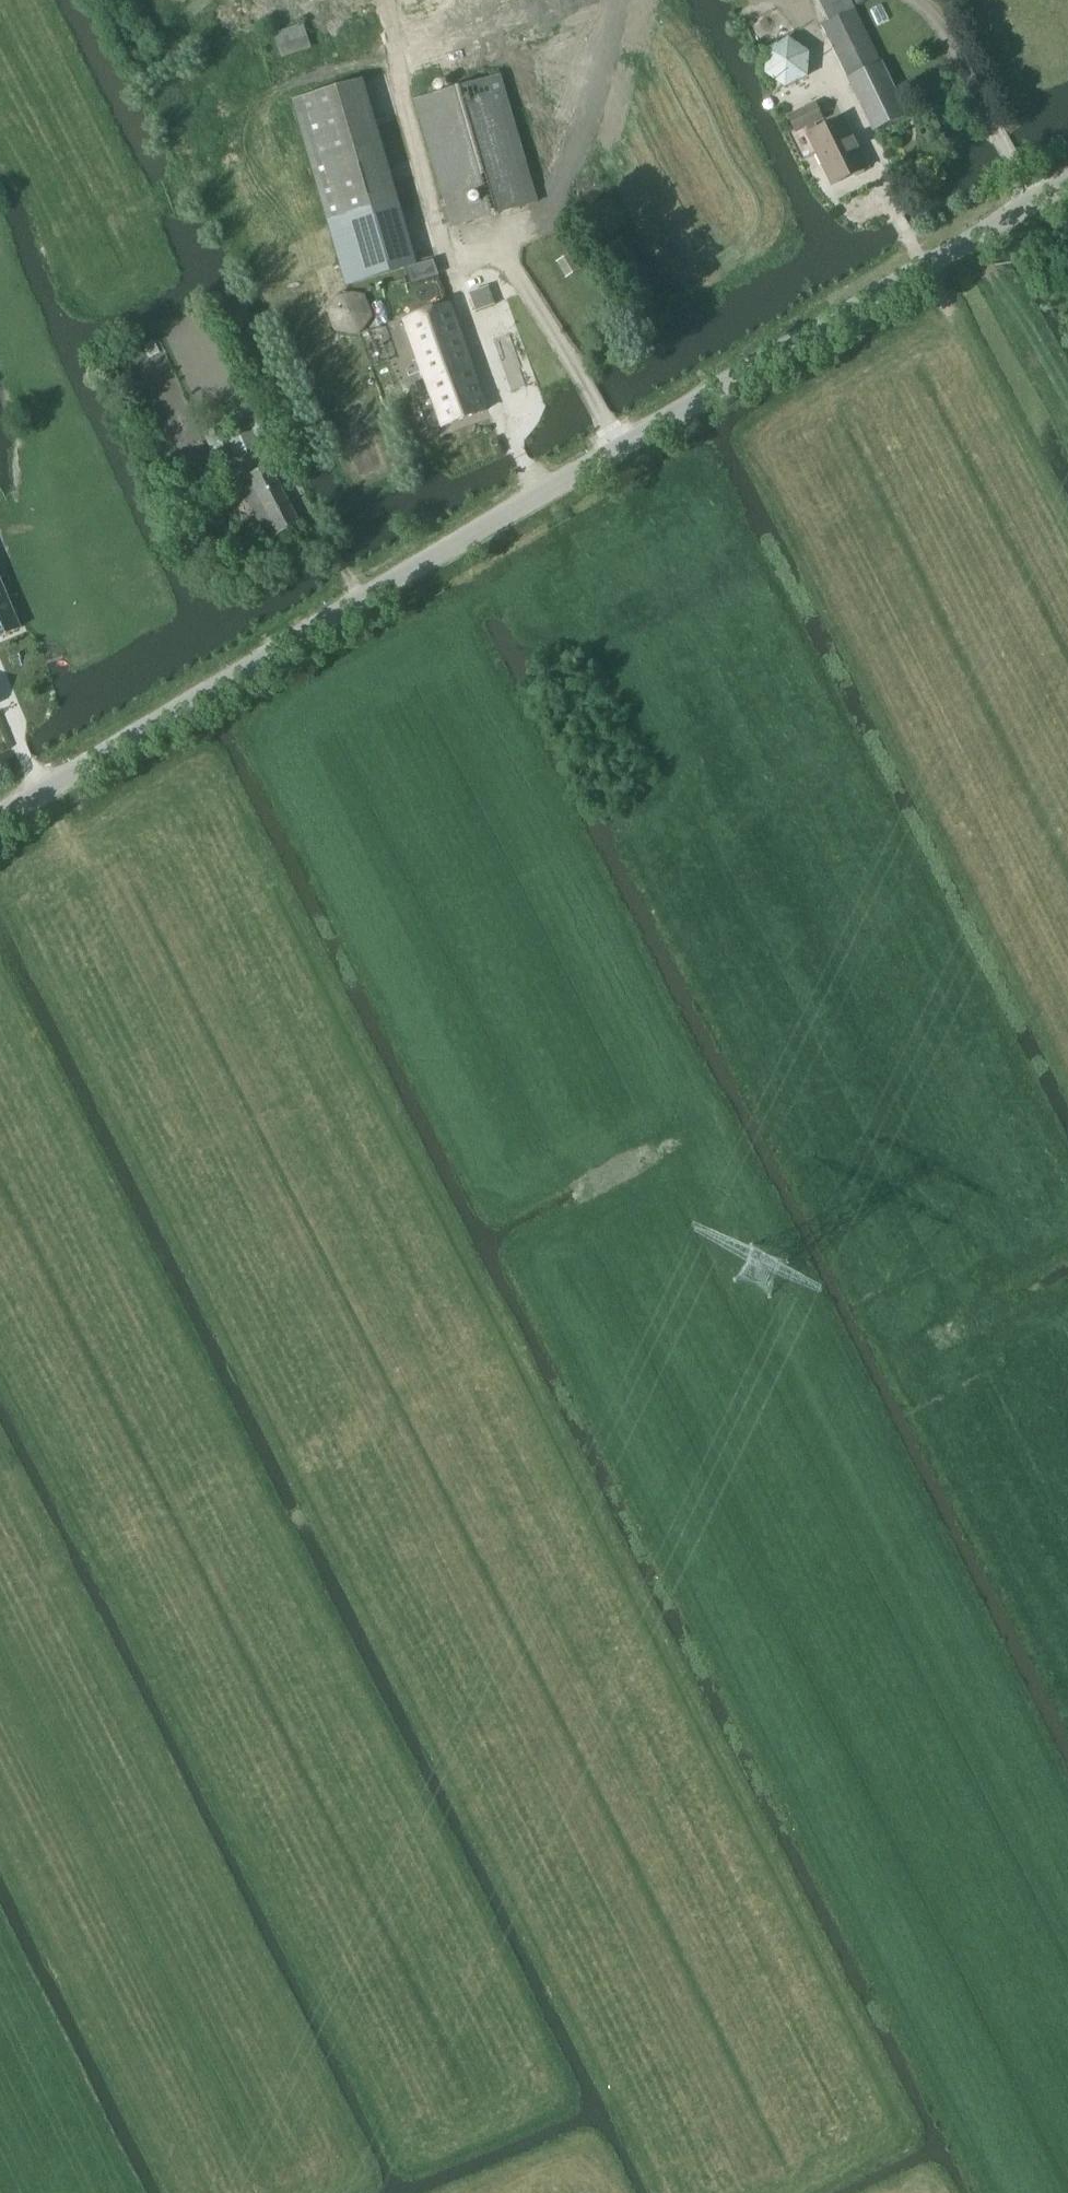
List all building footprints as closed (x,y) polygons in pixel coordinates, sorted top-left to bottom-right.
[(854,11),(849,0),(816,0),(828,24),(821,27),(873,133),(906,116),(854,11)] [(451,227),(536,202),(499,75),(414,100),(451,227)] [(408,269),(390,204),(354,82),(291,101),(327,223),(345,287),(408,269)] [(864,170),(866,169),(842,119),(817,131),(813,123),(821,119),(814,106),(788,118),(795,132),(804,128),(808,136),(807,136),(832,186),(852,176),(856,177),(862,174),(864,170)] [(494,306),(487,286),(467,294),(474,313),(477,312),(490,307),(492,306),(494,306)] [(372,317),(363,296),(341,293),(327,310),(336,331),(358,335),(372,317)] [(488,410),(449,304),(410,318),(424,357),(418,359),(431,395),(419,400),(430,430),(442,426),(443,426),(488,410)] [(216,466),(275,440),(258,400),(241,407),(244,415),(231,421),(235,430),(224,434),(227,441),(220,444),(214,430),(203,435),(216,466)] [(300,525),(297,520),(270,466),(238,482),(268,541),(300,525)] [(256,555),(261,552),(258,546),(253,549),(256,555)] [(0,585),(0,637),(18,629),(0,585)]
